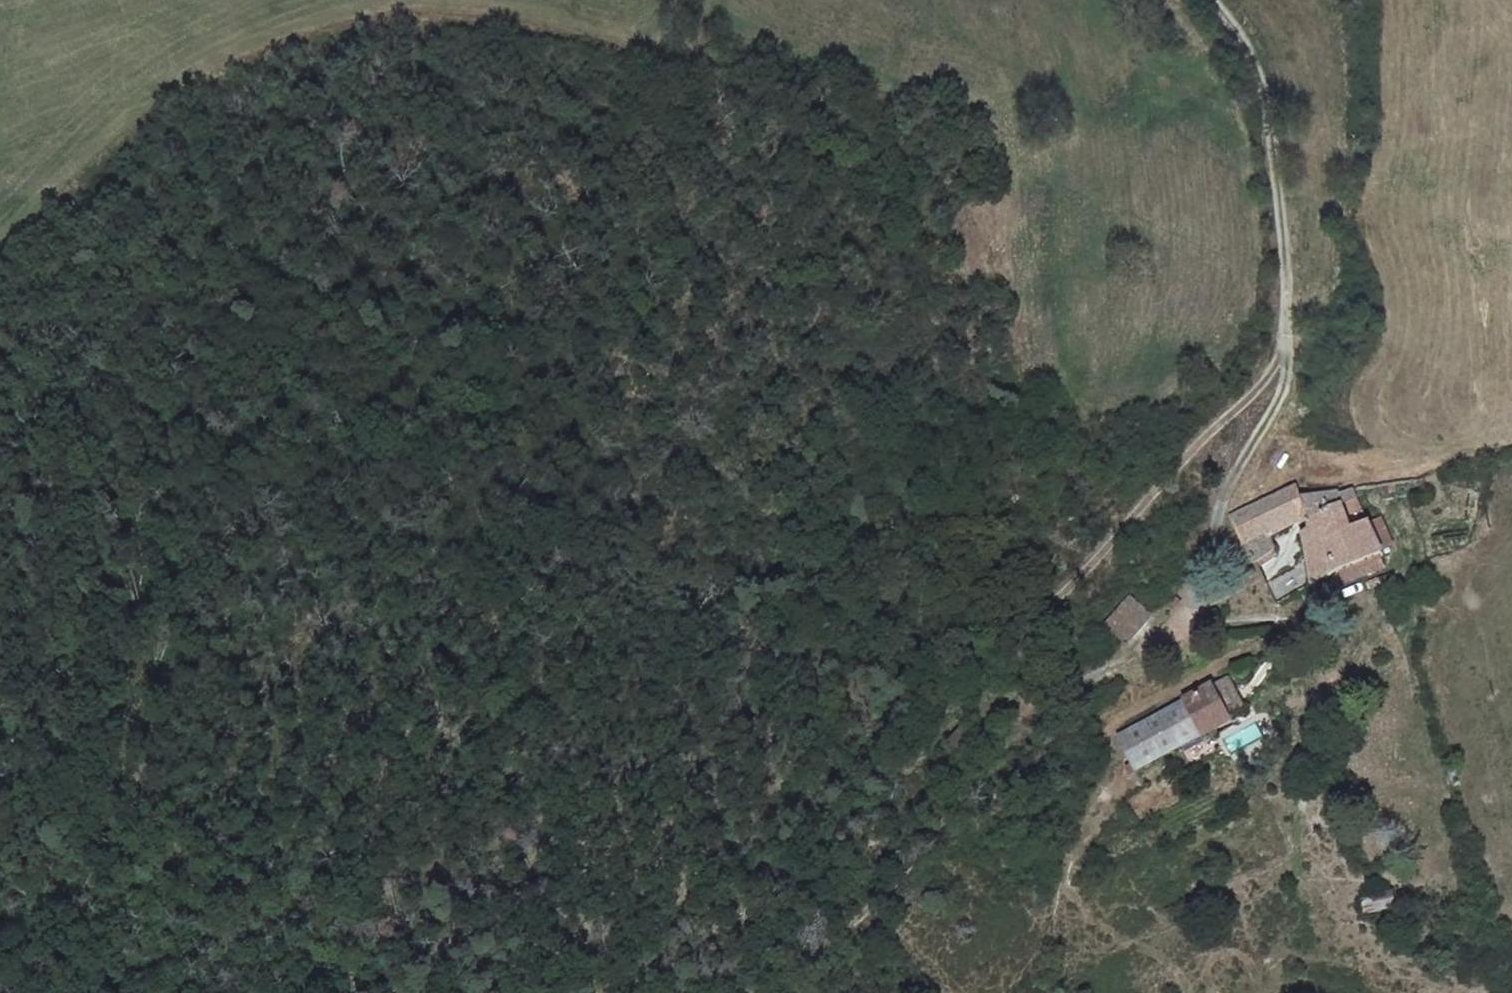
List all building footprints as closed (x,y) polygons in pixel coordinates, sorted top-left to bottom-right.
[(1311,553),(1274,572),(1289,600),(1341,565),(1392,546),(1377,512),(1364,519),(1346,476),(1314,487),(1309,479),(1243,511),(1263,550),(1290,538),(1283,519),(1310,506),(1324,533),(1311,553)] [(1398,544),(1410,538),(1391,505),(1377,512),(1392,546),(1398,544)] [(1343,583),(1385,567),(1380,554),(1338,570),(1343,583)] [(1129,641),(1152,615),(1131,596),(1108,621),(1129,641)] [(1150,758),(1244,712),(1225,676),(1131,723),(1150,758)] [(1363,894),(1364,911),(1395,910),(1394,892),(1363,894)]
